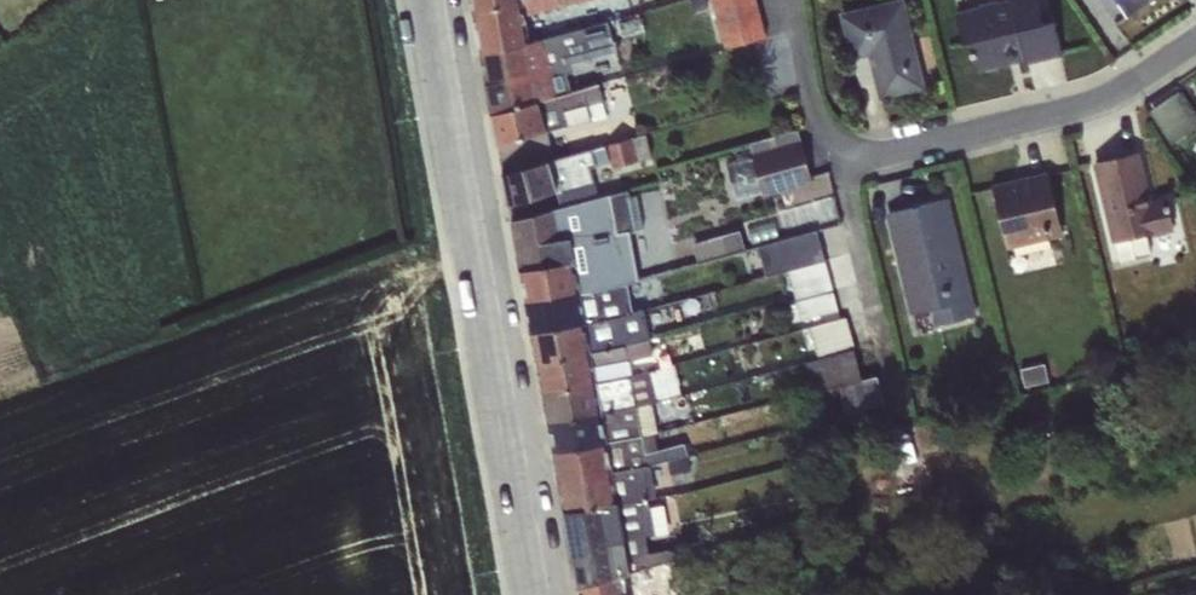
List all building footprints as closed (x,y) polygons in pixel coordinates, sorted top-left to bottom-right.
[(473,13),(519,0),(470,0),(473,13)] [(473,13),(480,55),(529,43),(524,17),(588,0),(519,0),(473,13)] [(725,47),(765,38),(755,0),(711,0),(725,47)] [(1061,53),(1053,21),(1043,24),(1037,0),(1006,0),(996,2),(996,0),(977,5),(977,7),(954,13),(962,44),(968,43),(975,70),(981,68),(986,70),(996,68),(999,64),(1005,63),(1004,57),(1018,54),(1020,59),(1022,58),(1023,62),(1061,53)] [(1152,0),(1115,0),(1126,17),(1152,0)] [(901,1),(842,15),(851,56),(869,52),(880,96),(921,86),(901,1)] [(529,43),(480,55),(491,114),(556,96),(555,93),(552,77),(566,73),(570,72),(568,64),(614,52),(607,23),(529,43)] [(571,89),(566,73),(552,77),(555,93),(571,89)] [(496,146),(501,174),(554,159),(548,132),(590,120),(587,105),(603,101),(599,84),(556,96),(491,114),(496,146)] [(1149,111),(1171,143),(1195,126),(1195,119),(1178,92),(1149,111)] [(753,158),(801,144),(797,130),(749,144),(753,157),(724,165),(734,200),(763,193),(753,158)] [(554,159),(501,174),(510,222),(599,198),(590,169),(610,162),(611,168),(651,158),(645,134),(554,159)] [(811,180),(801,144),(753,158),(763,193),(811,180)] [(1135,153),(1095,162),(1119,262),(1150,254),(1146,237),(1174,231),(1167,197),(1148,202),(1135,153)] [(1047,174),(991,187),(1006,250),(1062,236),(1047,174)] [(599,198),(510,222),(525,303),(626,283),(635,282),(629,234),(635,231),(629,197),(628,190),(599,198)] [(637,196),(629,197),(635,231),(643,229),(637,196)] [(944,199),(888,213),(913,314),(930,310),(934,326),(973,316),(944,199)] [(739,231),(692,245),(696,261),(742,247),(739,231)] [(767,277),(786,271),(824,260),(816,231),(758,247),(767,277)] [(824,261),(786,271),(795,300),(832,290),(824,261)] [(626,283),(525,303),(530,333),(633,313),(626,283)] [(832,291),(794,301),(799,320),(837,310),(832,291)] [(633,313),(530,333),(536,363),(646,340),(642,311),(633,313)] [(845,317),(808,328),(817,358),(854,348),(845,317)] [(646,340),(536,363),(541,393),(630,376),(628,361),(652,355),(646,340)] [(853,349),(805,363),(811,392),(861,380),(853,349)] [(1045,363),(1019,368),(1023,387),(1048,382),(1045,363)] [(630,376),(541,393),(547,423),(633,407),(651,403),(680,395),(673,366),(630,376)] [(876,377),(839,386),(844,413),(883,403),(876,377)] [(651,403),(633,407),(640,437),(653,434),(657,433),(651,403)] [(633,407),(547,423),(552,453),(640,437),(633,407)] [(640,437),(552,453),(558,483),(649,465),(686,456),(683,444),(657,451),(653,434),(640,437)] [(649,465),(558,483),(563,513),(648,497),(654,496),(649,465)] [(648,497),(563,513),(576,587),(676,559),(704,551),(701,539),(673,546),(673,548),(648,554),(645,536),(654,534),(648,497)] [(576,587),(578,594),(681,594),(676,559),(576,587)] [(986,593),(987,594),(1009,594),(1006,586),(986,593)]
